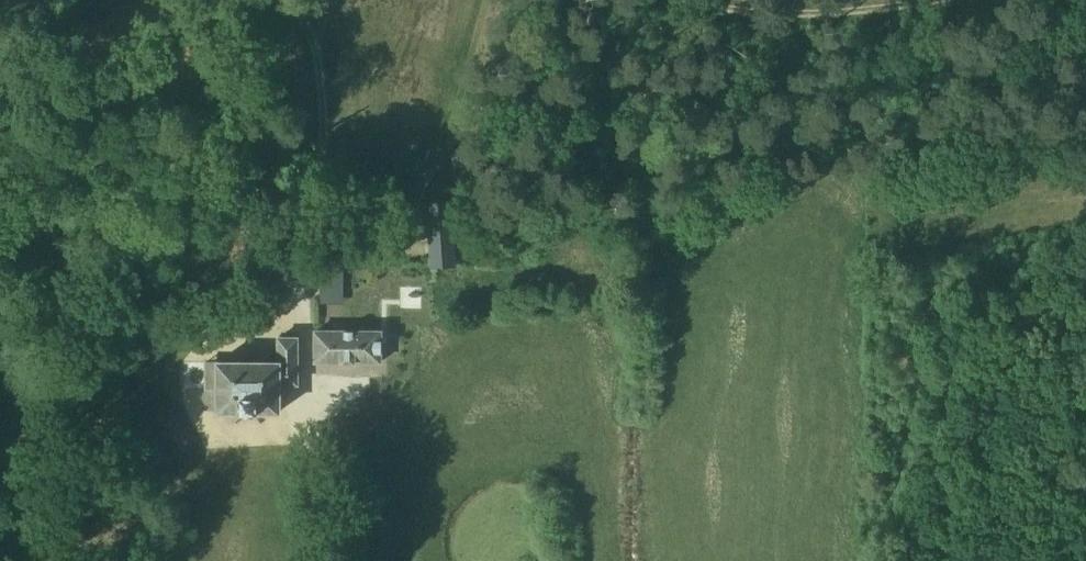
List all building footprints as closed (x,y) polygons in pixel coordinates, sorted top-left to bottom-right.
[(450,201),(426,202),(428,264),(433,263),(449,262),(453,262),(450,201)] [(449,262),(433,263),(433,277),(450,276),(449,262)] [(320,266),(320,282),(343,282),(343,266),(320,266)] [(315,361),(380,362),(380,331),(315,331),(315,361)] [(217,361),(217,362),(217,389),(217,411),(279,411),(279,383),(297,383),(297,338),(279,338),(279,361),(217,361)] [(217,389),(217,362),(205,362),(204,389),(217,389)]
